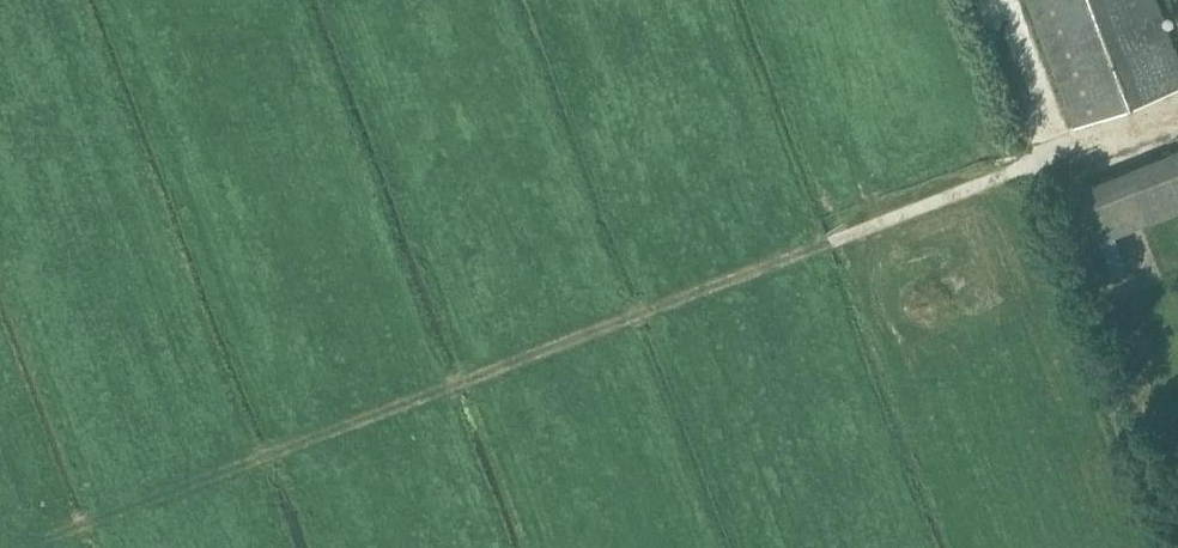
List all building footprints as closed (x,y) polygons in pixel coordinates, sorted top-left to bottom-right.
[(1177,87),(1177,52),(1158,0),(1027,0),(1075,126),(1177,87)] [(1177,213),(1177,150),(1079,189),(1100,243),(1177,213)]
